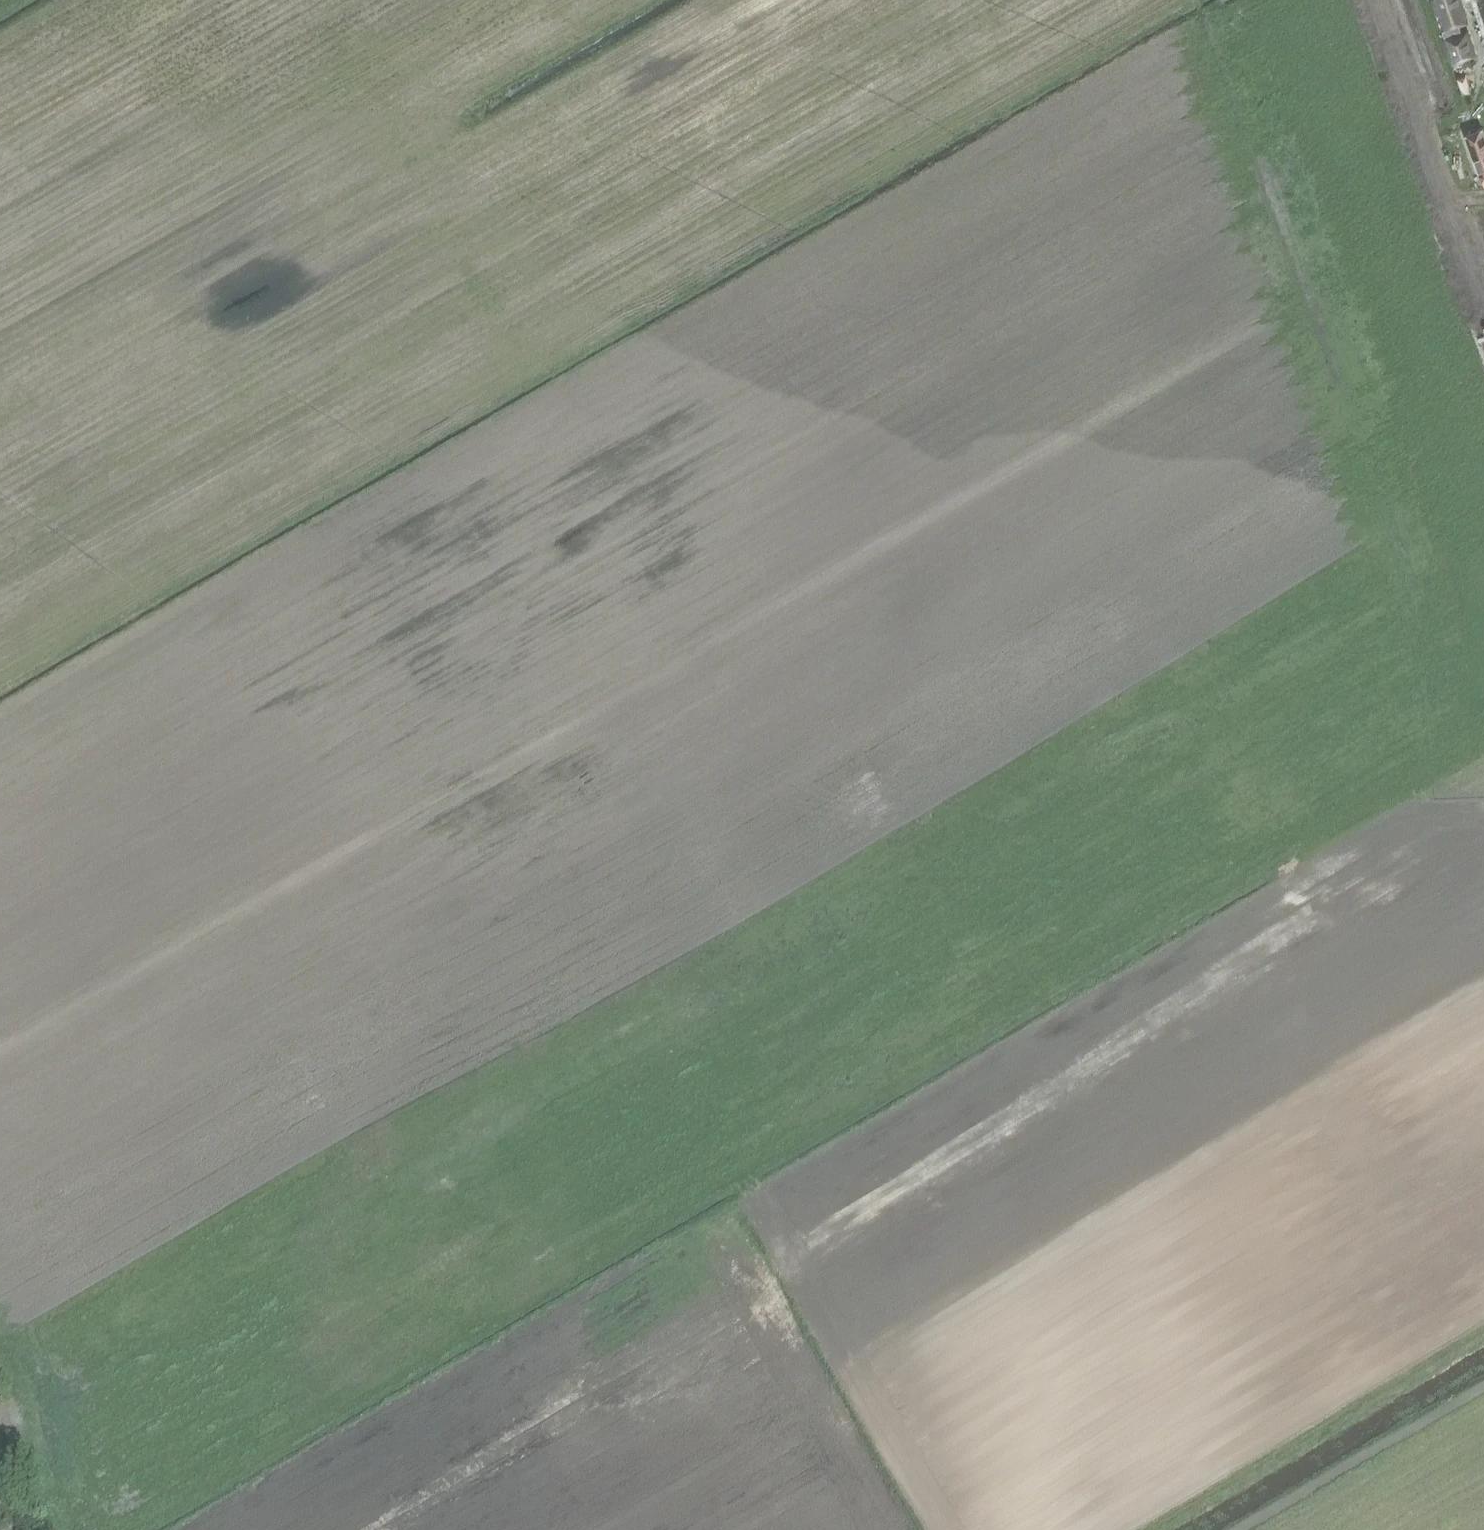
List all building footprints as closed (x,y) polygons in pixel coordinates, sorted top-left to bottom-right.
[(1464,22),(1468,20),(1461,0),(1432,0),(1445,38),(1444,38),(1453,63),(1476,57),(1468,29),(1459,32),(1457,24),(1464,22)] [(1463,95),(1472,92),(1466,74),(1457,77),(1463,95)] [(1465,133),(1483,186),(1483,131),(1482,127),(1465,133)]
